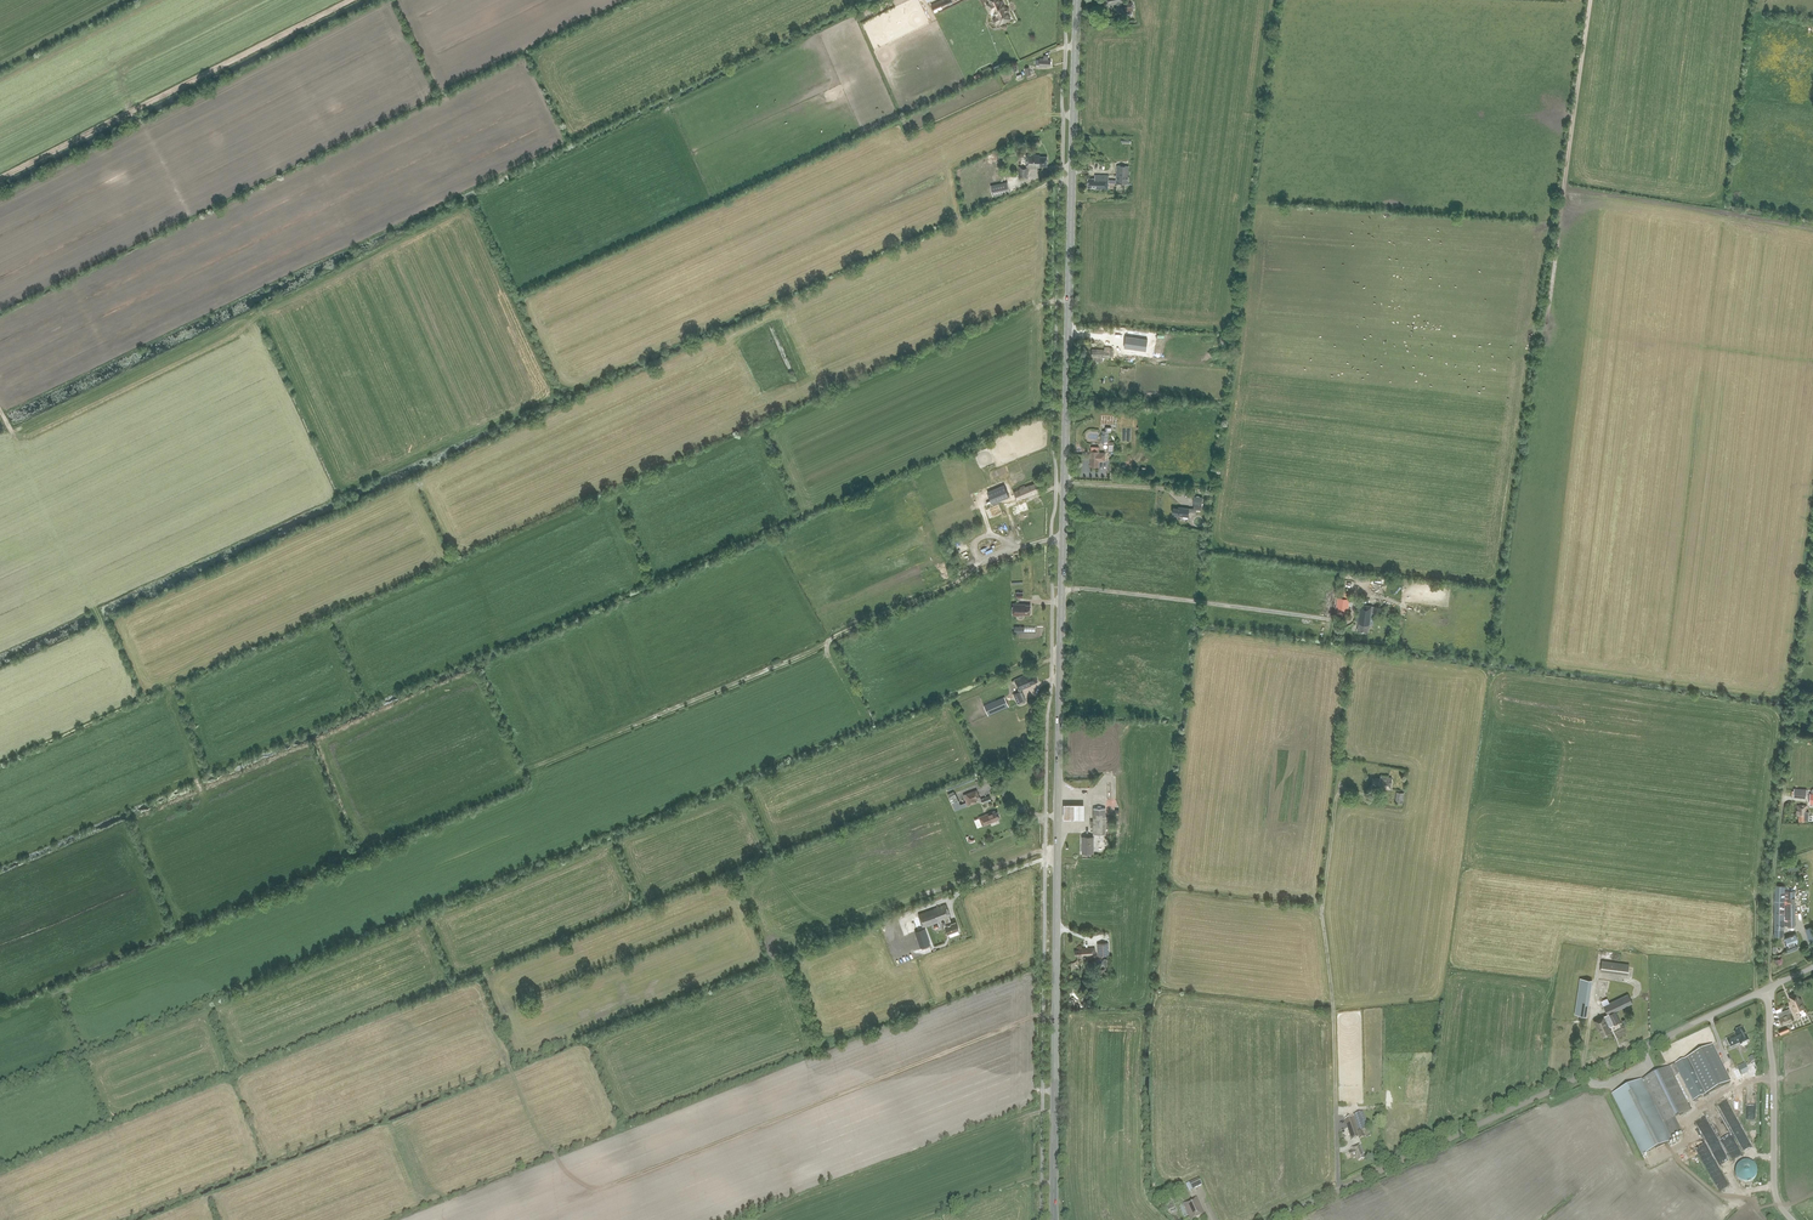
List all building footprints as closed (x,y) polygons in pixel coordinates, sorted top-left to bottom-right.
[(934,10),(935,12),(938,11),(937,8),(938,8),(939,10),(942,8),(941,6),(948,3),(949,5),(953,3),(951,0),(942,0),(931,5),(933,10),(934,10)] [(1001,2),(999,3),(998,0),(990,0),(991,3),(988,5),(991,12),(994,10),(998,17),(995,19),(994,20),(995,22),(997,23),(1000,22),(1001,23),(1004,21),(1005,22),(1006,21),(1007,20),(1009,19),(1009,17),(1009,16),(1008,14),(1007,14),(1001,2)] [(1133,10),(1131,2),(1122,5),(1122,3),(1123,3),(1122,0),(1105,0),(1103,0),(1105,6),(1111,4),(1111,6),(1116,4),(1118,14),(1133,10)] [(1051,66),(1051,60),(1048,60),(1048,56),(1044,56),(1044,58),(1040,58),(1040,60),(1036,60),(1036,65),(1039,65),(1039,67),(1047,67),(1047,66),(1051,66)] [(1013,80),(1009,68),(1000,71),(1005,83),(1013,80)] [(1047,166),(1047,157),(1040,157),(1040,155),(1027,155),(1026,167),(1019,167),(1019,178),(1028,178),(1028,167),(1039,167),(1039,166),(1047,166)] [(1108,175),(1102,175),(1098,175),(1095,175),(1095,179),(1088,178),(1087,188),(1094,188),(1094,189),(1108,190),(1108,188),(1108,183),(1128,184),(1128,166),(1117,166),(1116,180),(1108,180),(1108,175)] [(992,196),(1009,193),(1007,182),(990,185),(992,196)] [(1148,339),(1126,336),(1124,348),(1146,351),(1148,339)] [(1092,351),(1092,357),(1109,358),(1109,357),(1111,357),(1113,357),(1113,351),(1111,351),(1109,351),(1109,347),(1105,347),(1105,350),(1097,350),(1092,349),(1092,351)] [(1101,434),(1101,443),(1108,443),(1108,431),(1111,431),(1111,427),(1105,427),(1105,431),(1102,430),(1102,434),(1101,434)] [(1090,467),(1098,467),(1099,461),(1105,461),(1106,452),(1099,452),(1099,451),(1091,451),(1090,467)] [(1020,489),(1013,491),(1016,499),(1023,496),(1024,498),(1040,491),(1037,483),(1031,485),(1025,488),(1024,486),(1019,488),(1020,489)] [(1004,485),(987,492),(992,504),(1009,497),(1004,485)] [(1193,501),(1194,501),(1193,509),(1178,508),(1173,508),(1172,514),(1174,514),(1174,516),(1188,517),(1188,512),(1196,513),(1196,509),(1201,510),(1202,497),(1193,496),(1193,501)] [(1014,515),(1028,509),(1025,502),(1011,508),(1014,515)] [(983,547),(983,551),(987,551),(988,553),(999,551),(998,546),(1001,545),(1000,543),(983,547)] [(1341,610),(1349,611),(1350,599),(1343,598),(1341,610)] [(1030,614),(1031,605),(1023,605),(1023,604),(1013,604),(1013,615),(1022,615),(1022,614),(1030,614)] [(1358,621),(1358,629),(1357,631),(1368,632),(1369,625),(1372,625),(1374,614),(1395,617),(1396,609),(1382,607),(1381,608),(1380,608),(1380,607),(1358,604),(1356,620),(1358,621)] [(1032,685),(1038,682),(1034,673),(1028,676),(1027,674),(1014,680),(1019,691),(1013,694),(1018,704),(1026,701),(1021,691),(1032,685)] [(988,716),(1009,707),(1005,697),(983,706),(988,716)] [(1390,789),(1392,777),(1381,776),(1380,778),(1376,778),(1376,779),(1373,779),(1373,785),(1374,785),(1375,787),(1390,789)] [(1806,798),(1806,789),(1794,788),(1793,797),(1806,798)] [(976,799),(979,798),(976,790),(965,794),(969,805),(977,802),(976,799)] [(1404,793),(1397,792),(1395,802),(1402,804),(1404,793)] [(960,804),(956,794),(949,797),(954,811),(967,806),(966,802),(960,804)] [(1084,805),(1062,804),(1062,821),(1084,821),(1084,805)] [(1809,812),(1806,811),(1806,805),(1798,805),(1797,814),(1799,815),(1799,821),(1804,821),(1804,820),(1808,820),(1809,812)] [(1105,834),(1106,808),(1093,808),(1093,834),(1105,834)] [(997,818),(999,817),(997,812),(995,813),(994,811),(979,817),(982,826),(998,820),(997,818)] [(1094,853),(1094,849),(1094,837),(1082,837),(1082,853),(1094,853)] [(1774,902),(1774,936),(1783,936),(1784,925),(1795,926),(1795,891),(1785,890),(1785,886),(1775,885),(1774,902)] [(934,946),(932,938),(935,937),(933,932),(930,933),(927,926),(944,920),(946,925),(945,925),(948,933),(958,929),(956,922),(952,923),(949,916),(950,915),(946,904),(918,914),(920,918),(914,920),(918,931),(915,932),(922,950),(934,946)] [(1786,945),(1788,951),(1797,947),(1795,941),(1798,940),(1795,934),(1785,938),(1787,944),(1786,945)] [(1108,943),(1097,944),(1098,956),(1109,955),(1108,943)] [(1077,957),(1094,956),(1094,948),(1082,949),(1082,950),(1075,951),(1076,956),(1077,956),(1077,957)] [(1629,964),(1602,961),(1600,971),(1628,975),(1629,964)] [(1587,1016),(1592,980),(1580,978),(1574,1014),(1587,1016)] [(1794,1013),(1805,1008),(1801,999),(1800,999),(1797,993),(1789,996),(1792,1003),(1791,1003),(1791,1004),(1794,1013)] [(1603,1037),(1612,1033),(1611,1030),(1611,1029),(1607,1020),(1610,1019),(1613,1025),(1620,1022),(1615,1011),(1632,1003),(1628,994),(1609,1003),(1607,998),(1602,1001),(1608,1014),(1594,1021),(1599,1032),(1600,1032),(1603,1037)] [(1779,1013),(1781,1017),(1779,1018),(1782,1025),(1793,1020),(1789,1009),(1779,1013)] [(1749,1041),(1743,1028),(1735,1032),(1736,1035),(1726,1039),(1730,1047),(1740,1043),(1741,1045),(1749,1041)] [(1693,1100),(1707,1093),(1731,1082),(1713,1045),(1687,1058),(1641,1080),(1612,1094),(1642,1155),(1672,1141),(1671,1138),(1663,1123),(1675,1118),(1691,1110),(1674,1075),(1680,1073),(1693,1100)] [(1721,1103),(1737,1139),(1745,1135),(1744,1134),(1741,1135),(1739,1131),(1743,1129),(1729,1099),(1721,1103)] [(1364,1136),(1362,1131),(1362,1130),(1369,1128),(1363,1111),(1353,1114),(1354,1116),(1345,1119),(1351,1139),(1358,1136),(1359,1138),(1364,1136)] [(1746,1148),(1752,1145),(1749,1137),(1742,1140),(1746,1148)] [(1697,1144),(1720,1192),(1731,1186),(1721,1164),(1732,1159),(1728,1152),(1716,1158),(1707,1140),(1697,1144)] [(1356,1156),(1358,1161),(1364,1158),(1363,1154),(1364,1153),(1361,1144),(1351,1148),(1353,1151),(1349,1152),(1349,1153),(1350,1153),(1352,1158),(1356,1156)] [(1741,1180),(1759,1182),(1760,1162),(1753,1162),(1752,1170),(1742,1169),(1741,1180)] [(1199,1178),(1189,1182),(1193,1189),(1202,1185),(1199,1178)] [(1204,1214),(1197,1198),(1193,1200),(1193,1199),(1184,1203),(1191,1219),(1192,1219),(1204,1214)]
